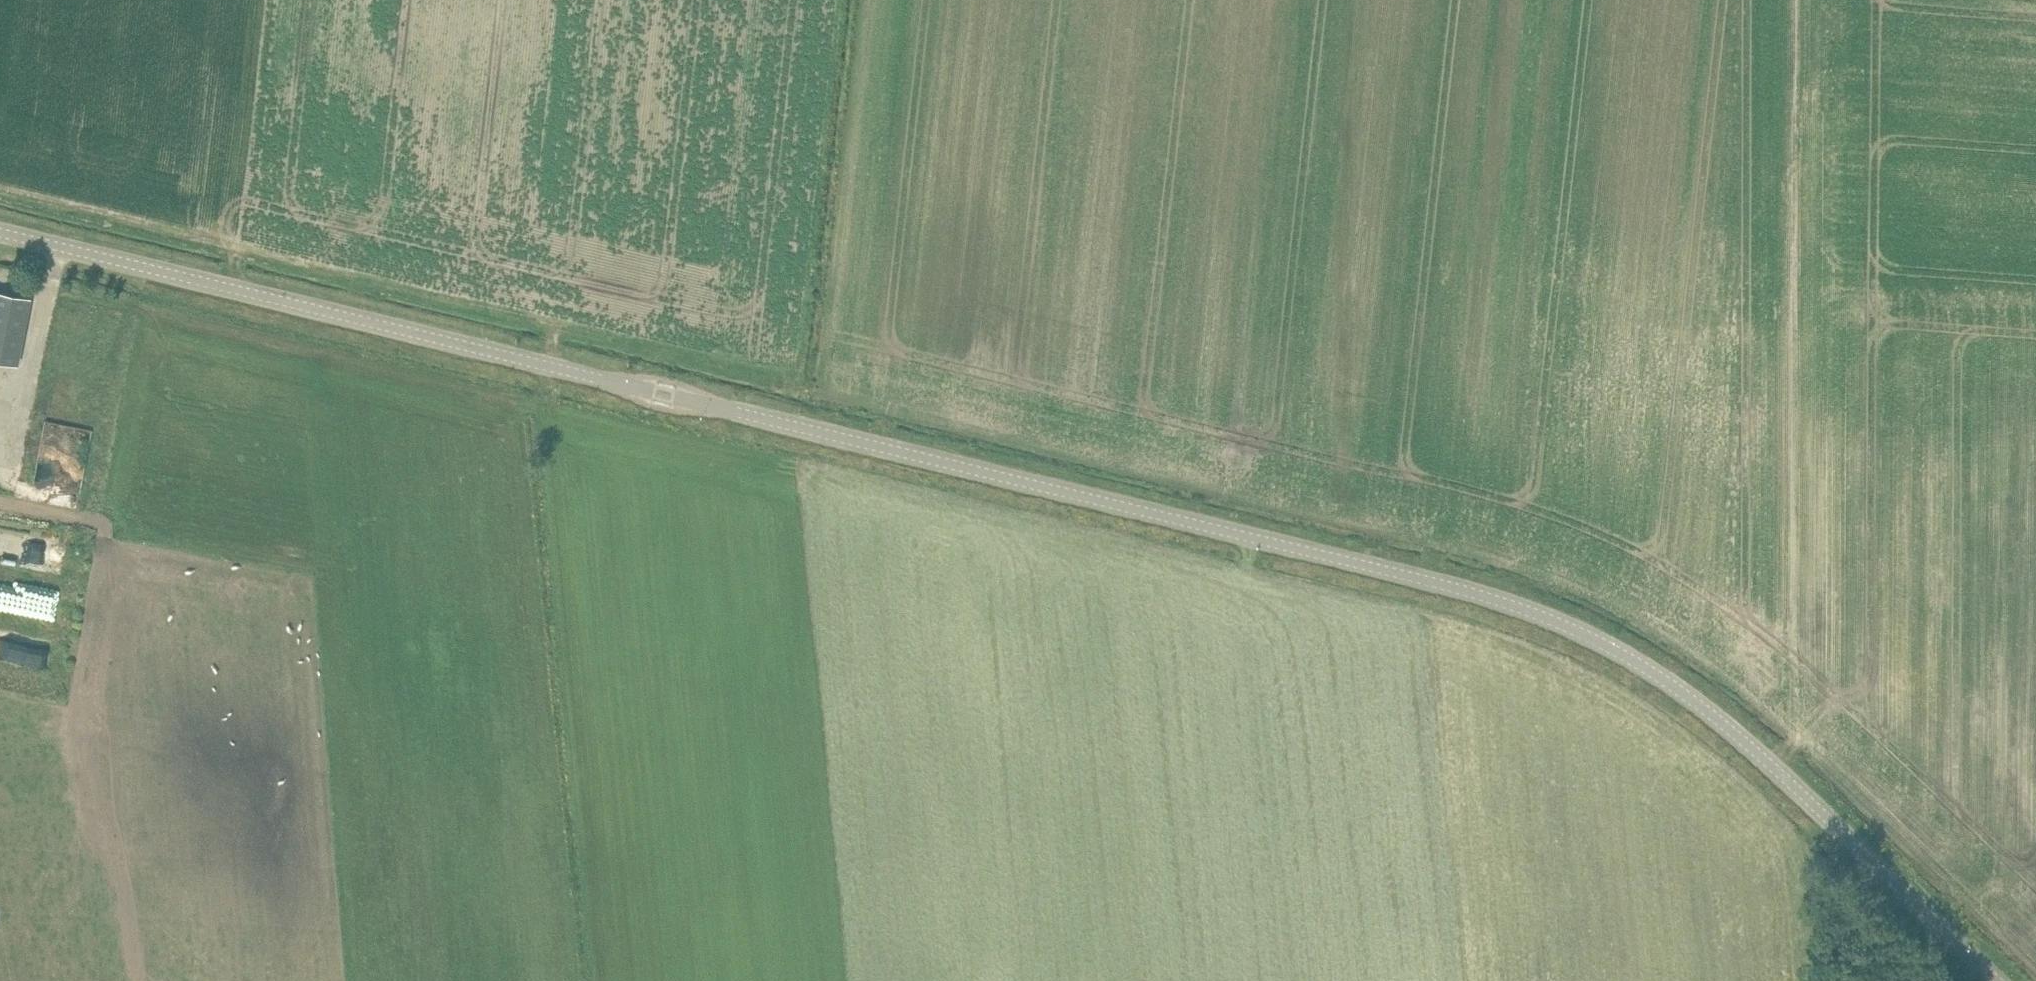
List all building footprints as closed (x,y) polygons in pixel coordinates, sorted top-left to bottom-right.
[(13,364),(26,296),(0,291),(0,362),(13,364)] [(59,540),(0,533),(0,562),(43,566),(44,561),(57,562),(59,540)] [(0,581),(0,609),(51,618),(56,590),(0,581)] [(22,658),(45,659),(46,639),(23,638),(22,658)]
